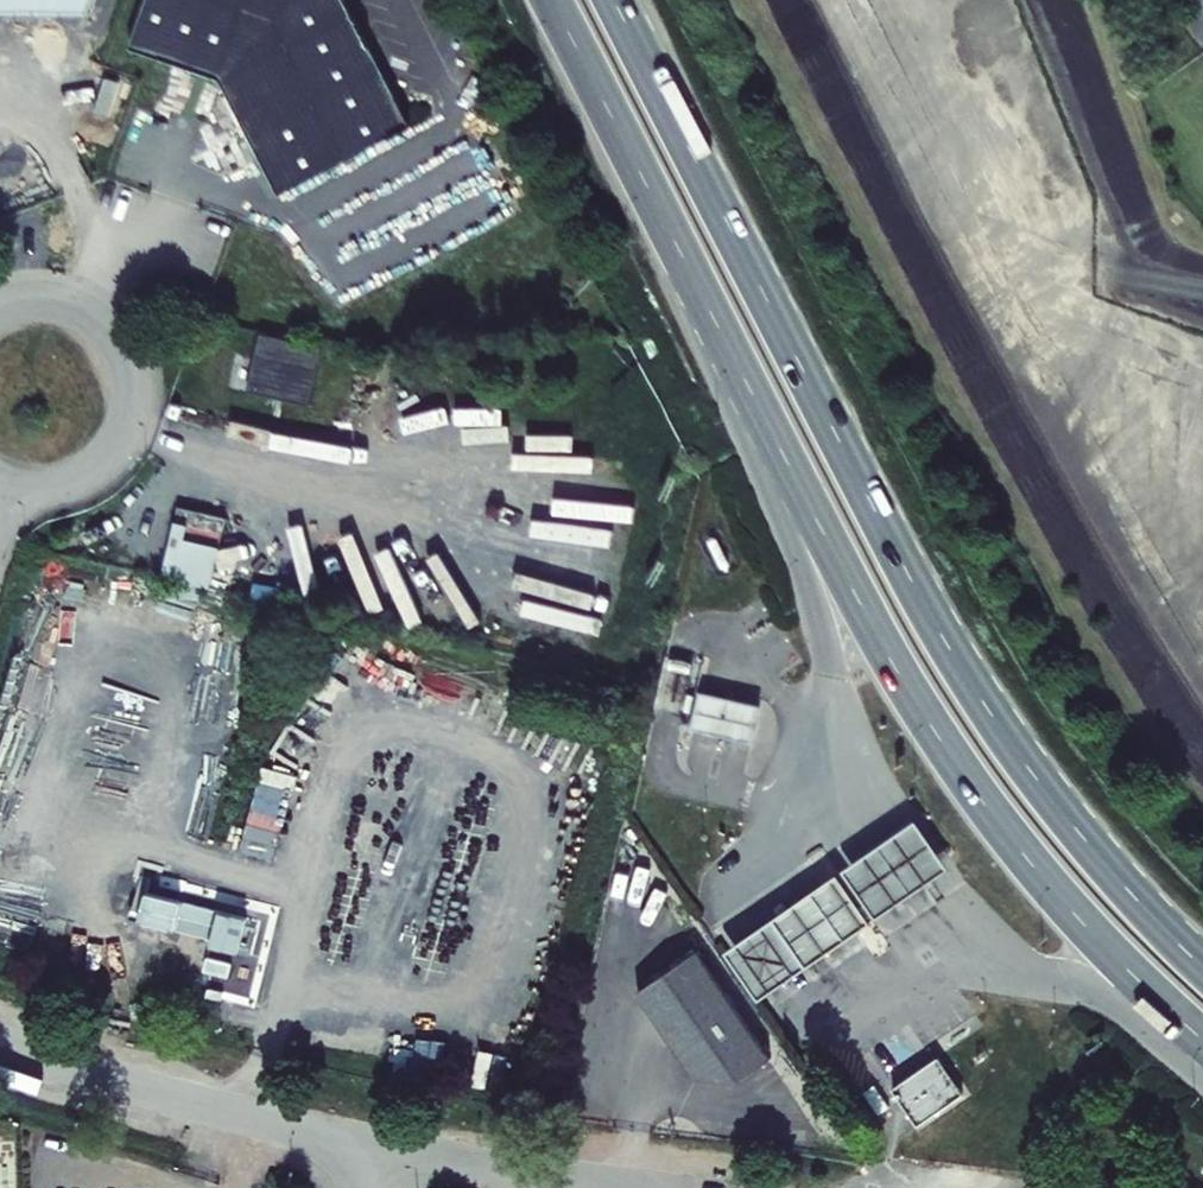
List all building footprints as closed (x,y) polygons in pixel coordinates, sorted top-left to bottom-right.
[(83,18),(89,0),(0,0),(0,18),(83,18)] [(345,0),(148,0),(132,48),(226,81),(279,186),(406,122),(345,0)] [(259,336),(247,387),(306,401),(318,350),(259,336)] [(165,579),(214,586),(223,514),(174,508),(165,579)] [(85,605),(91,585),(28,568),(22,588),(85,605)] [(50,604),(50,605),(26,597),(7,651),(30,659),(42,624),(89,641),(96,620),(50,604)] [(754,742),(762,705),(698,692),(691,728),(754,742)] [(950,868),(917,820),(867,854),(780,912),(725,950),(758,998),(812,961),(899,902),(950,868)] [(175,846),(159,900),(179,906),(195,852),(175,846)] [(762,1050),(689,942),(630,983),(689,1069),(725,1075),(762,1050)] [(892,1089),(917,1125),(963,1094),(939,1057),(892,1089)]
